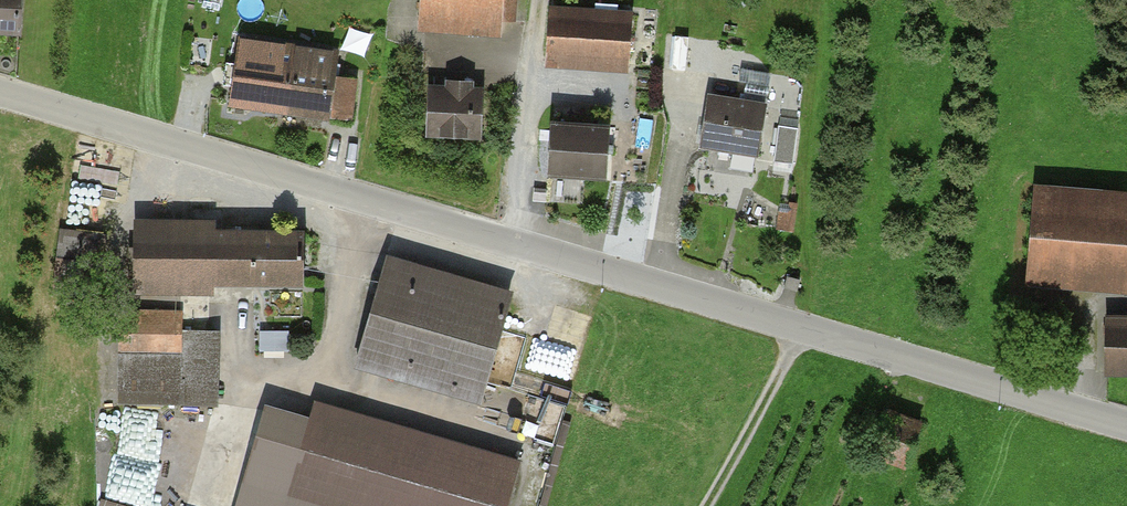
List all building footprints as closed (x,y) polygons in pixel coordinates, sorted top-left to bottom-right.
[(18,30),(20,0),(0,0),(0,30),(18,30)] [(430,28),(512,33),(514,0),(432,0),(430,28)] [(631,16),(551,10),(547,57),(627,64),(631,16)] [(335,52),(240,39),(232,102),(349,118),(354,79),(331,76),(335,52)] [(447,88),(430,88),(428,133),(479,134),(481,89),(470,89),(471,82),(447,82),(447,88)] [(764,107),(709,98),(702,143),(756,152),(764,107)] [(608,126),(553,123),(550,171),(604,175),(608,126)] [(798,127),(779,125),(773,160),(793,163),(798,127)] [(1053,185),(1045,280),(1126,287),(1126,191),(1053,185)] [(103,270),(104,227),(64,226),(62,268),(103,270)] [(303,233),(138,231),(138,293),(184,293),(184,279),(302,280),(303,233)] [(506,310),(383,274),(358,358),(405,372),(402,382),(423,388),(426,379),(457,388),(461,375),(485,382),(506,310)] [(177,314),(125,313),(123,401),(215,404),(217,330),(177,329),(177,314)] [(318,400),(311,425),(267,413),(240,505),(505,505),(519,458),(318,400)] [(933,424),(898,412),(882,459),(918,471),(933,424)]
